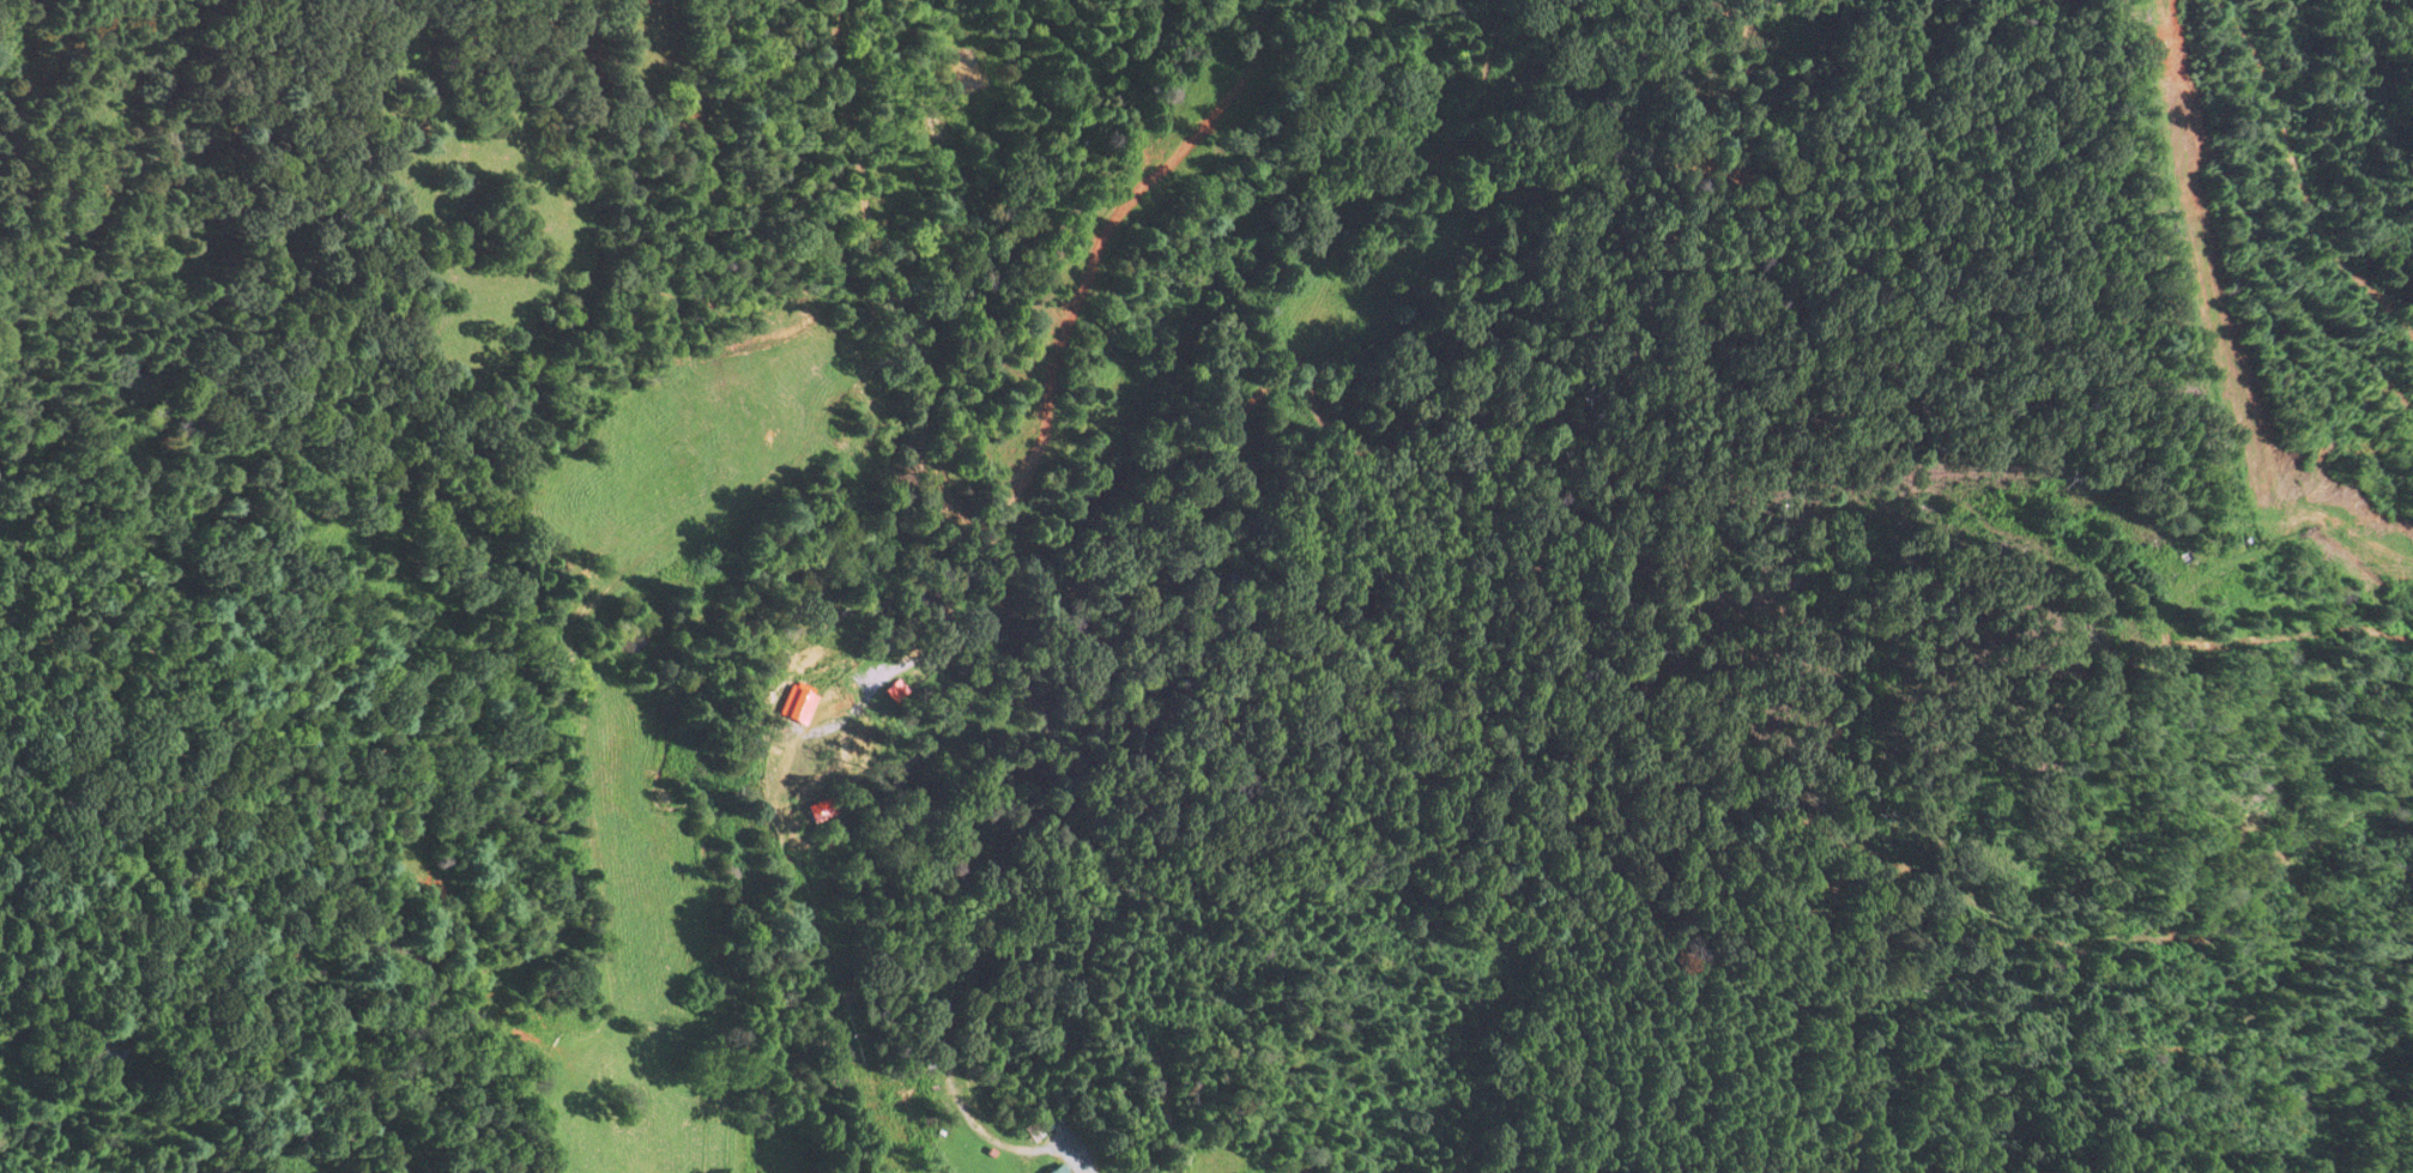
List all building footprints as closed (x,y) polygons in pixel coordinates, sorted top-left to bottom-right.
[(806,727),(820,693),(799,684),(785,719),(806,727)] [(836,816),(830,799),(806,807),(812,824),(836,816)] [(1051,1128),(1040,1117),(1023,1132),(1034,1143),(1051,1128)]
